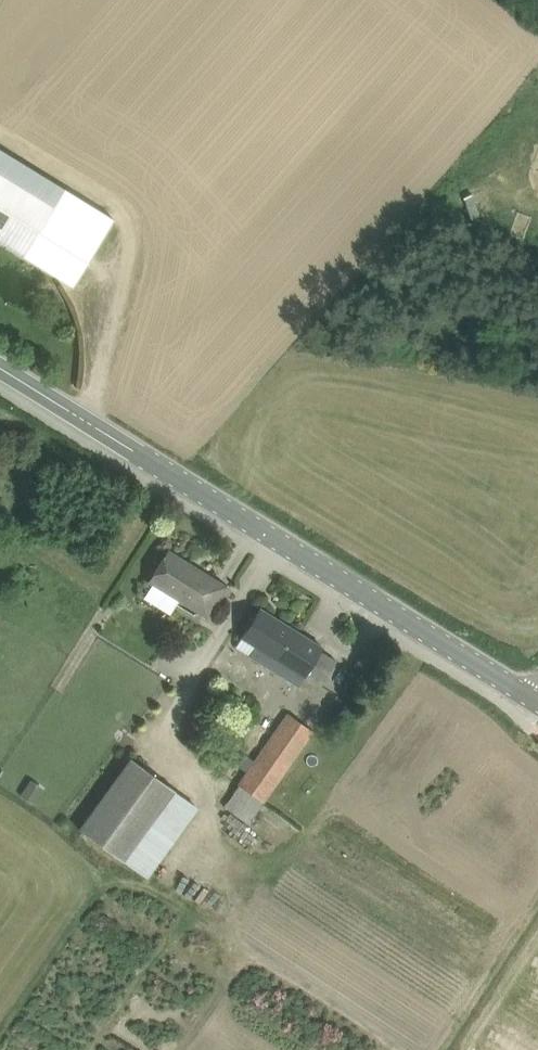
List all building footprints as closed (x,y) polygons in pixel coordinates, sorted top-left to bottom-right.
[(26,255),(66,189),(0,148),(0,239),(26,255)] [(169,551),(150,583),(211,620),(230,589),(218,581),(169,551)] [(260,607),(242,636),(256,644),(251,653),(300,684),(307,674),(321,683),(337,659),(321,650),(324,647),(260,607)] [(249,823),(313,730),(289,713),(224,805),(249,823)] [(125,860),(175,788),(129,755),(78,827),(125,860)]
